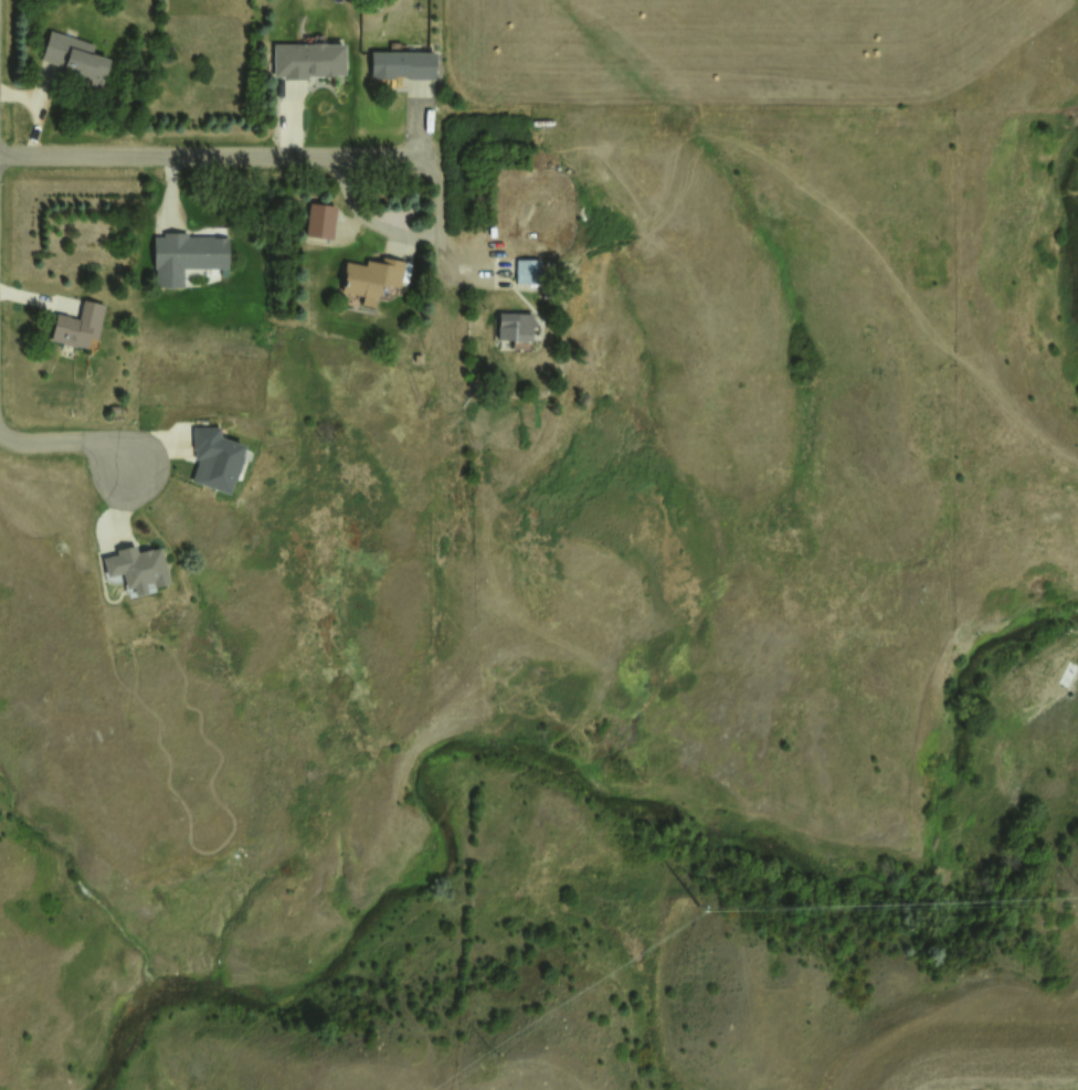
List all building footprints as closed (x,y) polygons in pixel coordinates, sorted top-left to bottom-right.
[(106,57),(91,53),(93,41),(47,29),(39,59),(62,65),(60,75),(99,86),(106,57)] [(272,42),(272,74),(283,74),(283,78),(304,78),(304,74),(345,74),(345,43),(324,43),(324,41),(310,41),(310,42),(272,42)] [(369,51),(434,51),(434,78),(405,78),(405,75),(393,75),(393,78),(369,78),(369,51)] [(335,205),(307,202),(303,235),(331,239),(335,205)] [(226,236),(226,267),(181,267),(181,286),(155,286),(155,269),(150,269),(150,236),(162,236),(162,232),(186,232),(186,236),(226,236)] [(403,261),(399,286),(380,282),(377,299),(374,298),(373,306),(360,304),(361,296),(340,292),(342,277),(341,277),(345,261),(363,264),(364,258),(382,262),(383,256),(403,261)] [(515,258),(515,283),(539,283),(540,258),(515,258)] [(104,304),(96,339),(87,337),(85,347),(49,339),(54,311),(70,315),(68,316),(77,318),(82,298),(104,304)] [(496,311),(496,339),(529,339),(529,327),(535,327),(535,311),(496,311)] [(219,426),(191,426),(191,449),(193,449),(193,458),(198,458),(190,479),(226,493),(232,478),(233,478),(241,456),(240,455),(243,445),(219,436),(219,426)] [(102,558),(105,575),(120,572),(124,588),(131,585),(133,594),(145,592),(142,583),(150,581),(151,585),(167,582),(159,547),(136,552),(135,544),(115,549),(116,554),(102,558)]
